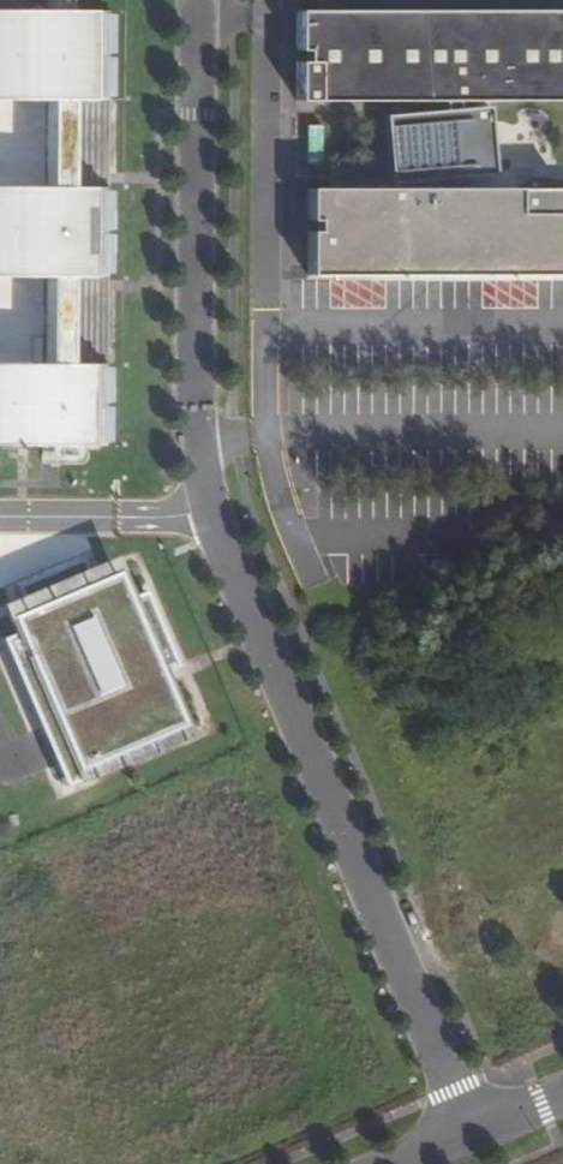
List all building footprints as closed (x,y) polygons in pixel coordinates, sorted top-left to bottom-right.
[(562,89),(562,0),(382,0),(295,1),(296,42),(305,42),(306,54),(296,55),(296,91),(445,90),(457,89),(562,89)] [(105,446),(106,356),(58,356),(61,277),(108,277),(108,188),(61,188),(62,100),(109,101),(109,12),(0,11),(0,445),(105,446)] [(445,90),(445,99),(458,99),(457,89),(445,90)] [(445,99),(384,104),(390,178),(453,173),(467,171),(494,169),(488,96),(458,99),(445,99)] [(77,108),(77,140),(105,140),(105,108),(77,108)] [(468,184),(467,171),(453,173),(454,183),(468,184)] [(562,209),(562,185),(468,184),(454,183),(307,181),(307,213),(317,213),(317,224),(307,224),(307,267),(562,269),(562,209)] [(55,779),(92,764),(88,754),(173,715),(150,665),(167,657),(138,585),(122,592),(111,566),(87,575),(77,551),(12,577),(22,602),(4,609),(11,624),(0,629),(0,644),(55,779)]
